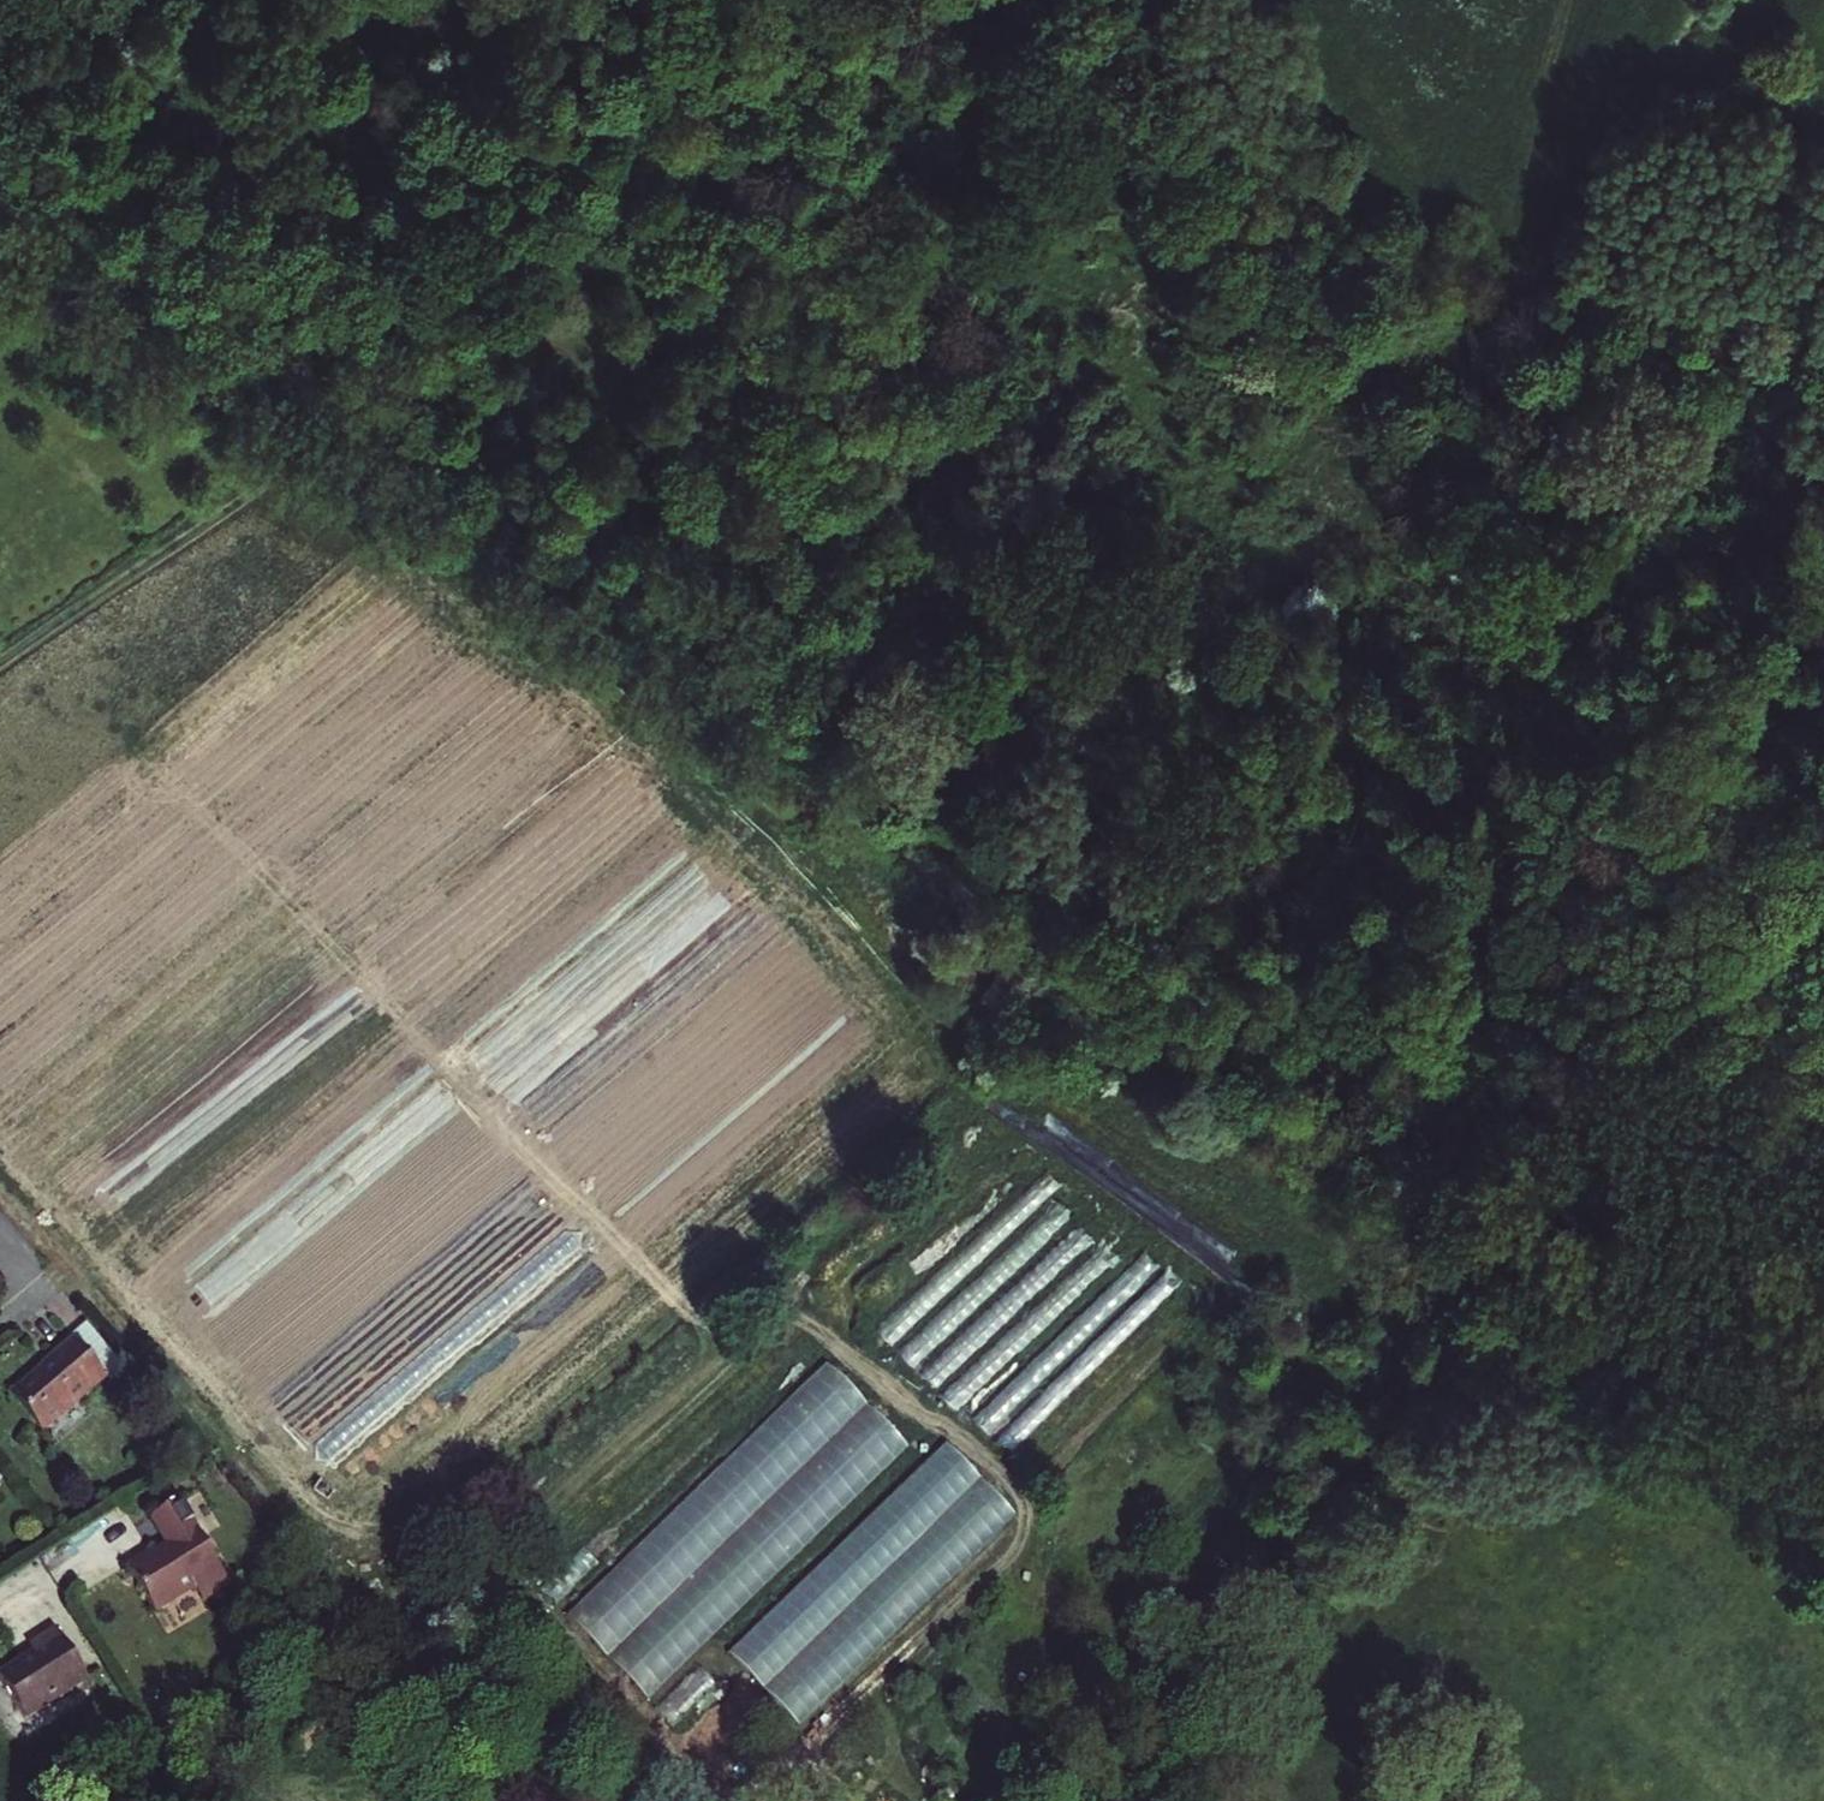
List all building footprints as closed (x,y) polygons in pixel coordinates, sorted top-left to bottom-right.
[(108,1382),(74,1342),(55,1358),(59,1364),(12,1401),(41,1436),(108,1382)] [(147,1524),(167,1554),(153,1562),(151,1559),(127,1574),(153,1616),(191,1593),(200,1607),(227,1588),(189,1529),(196,1524),(185,1506),(178,1511),(174,1506),(147,1524)] [(95,1688),(62,1639),(34,1658),(38,1665),(3,1688),(32,1731),(95,1688)] [(324,1733),(318,1724),(296,1740),(303,1750),(324,1733)]
